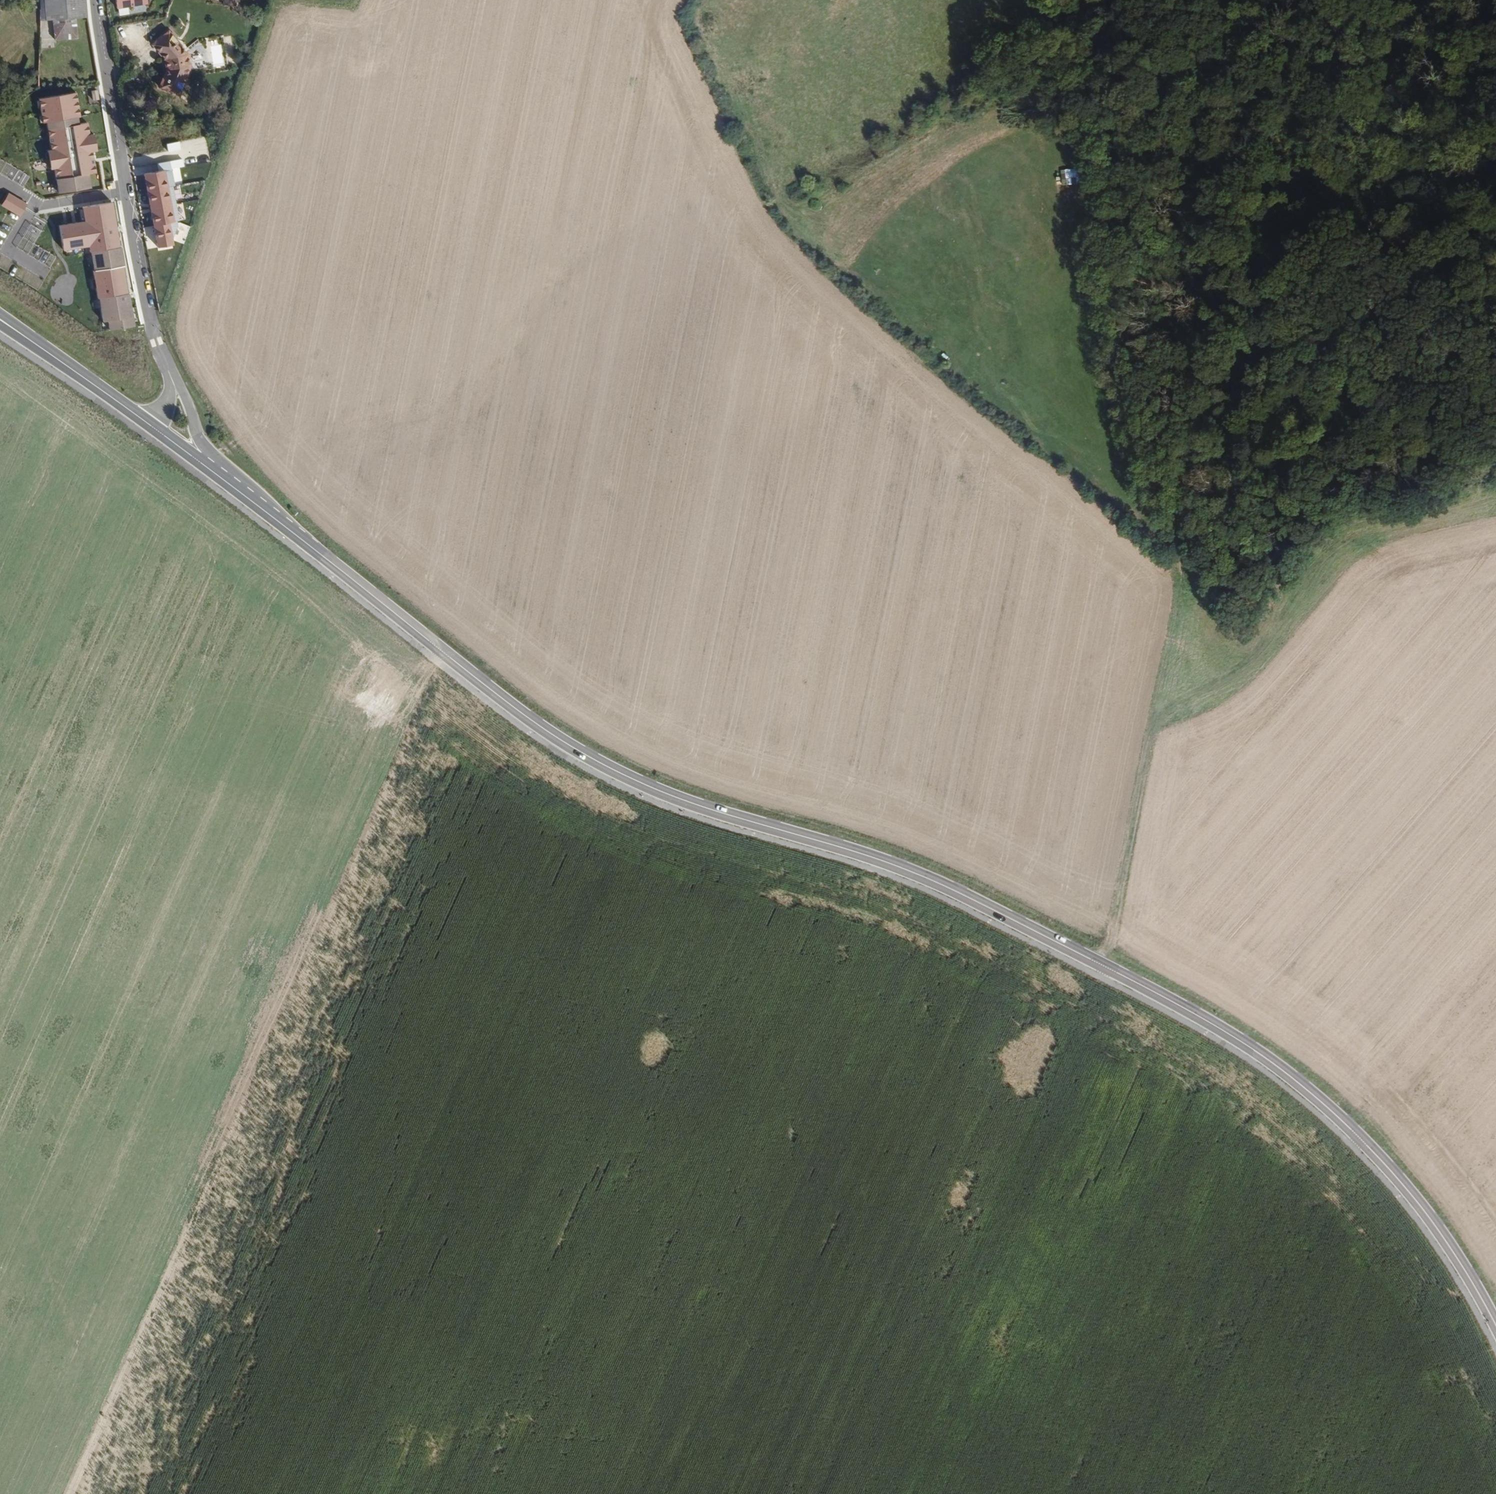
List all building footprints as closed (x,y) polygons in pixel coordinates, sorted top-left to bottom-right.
[(41,21),(88,18),(85,0),(41,0),(41,21)] [(54,20),(55,40),(77,39),(76,19),(54,20)] [(160,52),(162,64),(157,80),(177,87),(183,65),(178,44),(164,27),(149,40),(160,52)] [(221,43),(209,45),(213,69),(225,67),(221,43)] [(80,116),(76,93),(39,99),(44,123),(47,122),(52,150),(48,150),(51,168),(55,168),(59,192),(91,186),(89,173),(96,172),(92,151),(97,150),(94,134),(90,134),(87,122),(79,124),(78,117),(80,116)] [(161,167),(142,171),(152,219),(173,215),(167,183),(169,182),(166,167),(161,168),(161,167)] [(1066,184),(1079,184),(1079,170),(1066,170),(1066,184)] [(7,197),(2,206),(18,215),(23,206),(7,197)] [(112,218),(109,203),(73,209),(76,224),(74,224),(76,236),(80,257),(77,258),(80,274),(84,273),(87,292),(92,291),(96,310),(105,308),(108,322),(127,318),(125,305),(127,305),(124,285),(125,285),(121,262),(122,261),(119,243),(118,243),(113,218),(112,218)]
